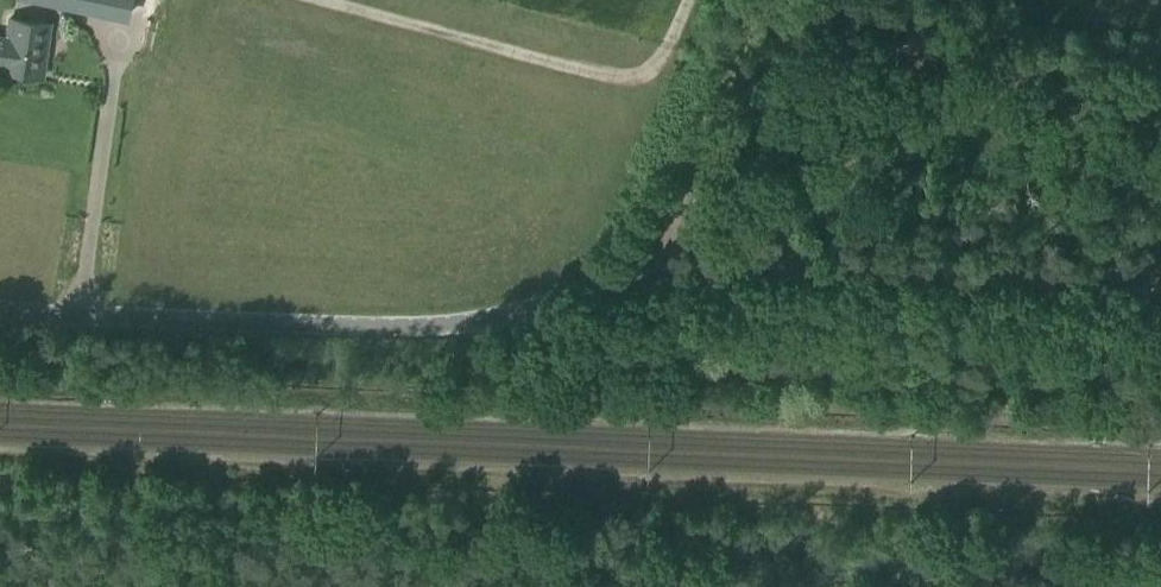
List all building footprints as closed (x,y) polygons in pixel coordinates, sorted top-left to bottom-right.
[(130,14),(133,0),(66,0),(130,14)] [(3,66),(2,71),(43,77),(50,25),(9,20),(7,37),(0,36),(0,66),(3,66)]
